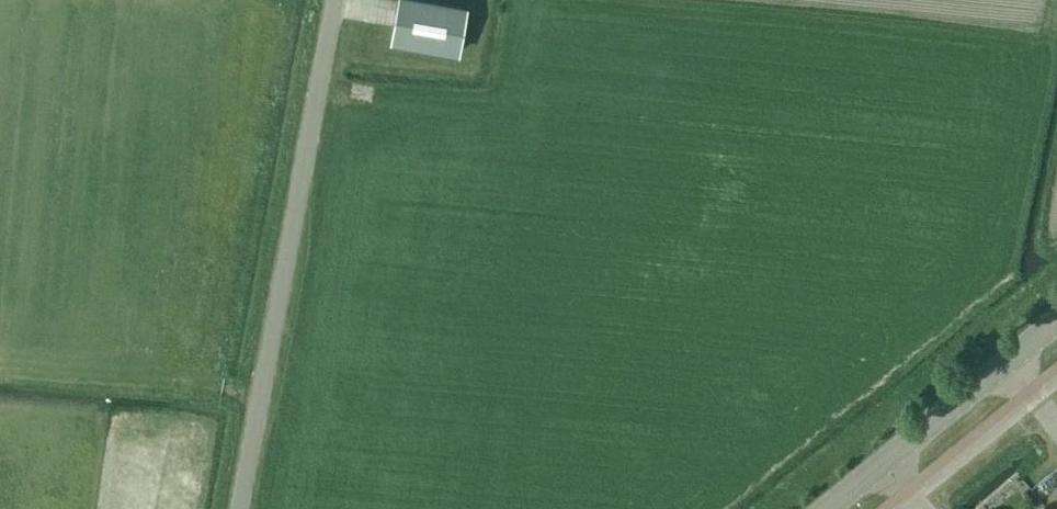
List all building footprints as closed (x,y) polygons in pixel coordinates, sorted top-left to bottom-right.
[(464,8),(420,0),(398,0),(391,40),(456,52),(464,8)]
